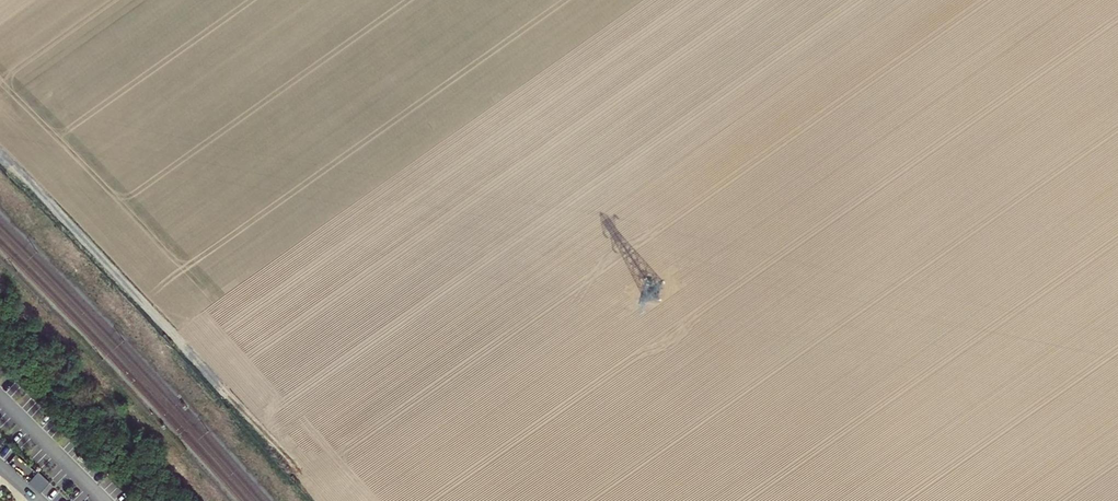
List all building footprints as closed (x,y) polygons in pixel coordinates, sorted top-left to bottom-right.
[(38,475),(29,485),(40,495),(49,485),(38,475)]
